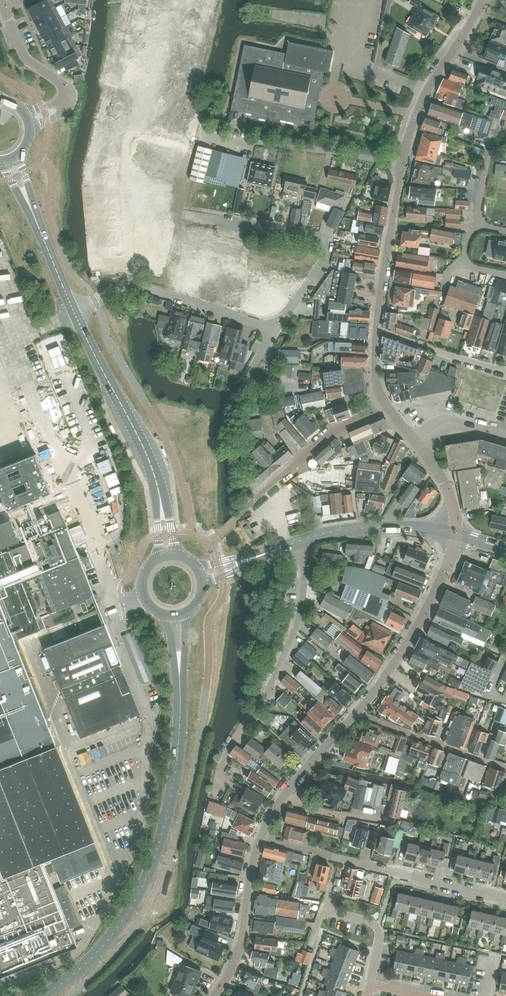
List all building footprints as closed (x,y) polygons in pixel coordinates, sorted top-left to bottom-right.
[(29,9),(34,19),(56,8),(52,0),(46,0),(29,9)] [(193,7),(214,10),(215,0),(194,0),(193,7)] [(439,16),(420,5),(421,3),(416,0),(411,0),(409,3),(418,9),(408,25),(426,37),(439,16)] [(193,7),(191,20),(200,22),(199,29),(211,31),(214,10),(193,7)] [(56,8),(34,19),(39,29),(61,17),(56,8)] [(61,17),(39,29),(44,38),(66,26),(61,17)] [(129,25),(127,36),(146,40),(149,23),(143,22),(143,23),(142,28),(136,26),(130,25),(129,25)] [(497,23),(490,40),(505,45),(505,46),(505,47),(505,26),(497,23)] [(66,26),(44,38),(49,48),(72,37),(66,26)] [(399,66),(410,34),(398,28),(386,62),(399,66)] [(199,29),(198,36),(210,38),(211,31),(199,29)] [(178,32),(176,44),(177,44),(196,47),(197,36),(178,32)] [(127,36),(125,47),(144,51),(146,40),(127,36)] [(72,37),(49,48),(54,57),(76,45),(72,37)] [(490,41),(483,59),(497,64),(499,58),(505,61),(505,47),(490,41)] [(287,53),(244,45),(231,110),(253,114),(254,112),(274,116),(273,118),(298,123),(299,118),(314,121),(319,99),(320,99),(321,95),(322,90),(320,90),(324,71),(329,72),(333,51),(289,42),(287,53)] [(177,44),(175,55),(194,58),(196,47),(177,44)] [(76,45),(54,57),(60,67),(64,65),(67,70),(78,65),(75,59),(77,58),(72,48),(77,46),(76,45)] [(125,47),(123,57),(142,61),(144,51),(125,47)] [(175,55),(173,66),(193,69),(194,58),(175,55)] [(123,57),(120,69),(140,72),(142,61),(123,57)] [(173,66),(171,76),(191,79),(193,69),(173,66)] [(483,67),(478,79),(480,79),(478,85),(502,94),(505,82),(505,76),(483,67)] [(120,69),(118,79),(138,83),(140,72),(120,69)] [(448,80),(463,85),(465,85),(469,75),(454,69),(453,69),(452,73),(450,72),(448,78),(448,79),(448,80)] [(171,76),(170,87),(171,88),(177,89),(183,90),(189,90),(191,79),(171,76)] [(118,79),(116,90),(136,93),(138,83),(118,79)] [(463,85),(448,80),(444,79),(438,93),(440,93),(438,98),(437,101),(455,107),(458,99),(463,85)] [(116,90),(114,102),(133,106),(136,93),(116,90)] [(98,93),(97,101),(104,103),(106,94),(98,93)] [(167,94),(165,105),(185,108),(186,97),(167,94)] [(464,101),(458,99),(455,107),(461,109),(464,101)] [(493,121),(489,120),(483,118),(432,101),(428,115),(479,131),(480,139),(488,136),(493,121)] [(165,105),(164,116),(183,119),(185,108),(165,105)] [(489,120),(493,121),(494,118),(500,119),(502,111),(490,108),(489,116),(489,120)] [(164,116),(162,128),(181,130),(183,119),(164,116)] [(442,135),(444,130),(439,128),(441,121),(426,116),(420,129),(437,134),(442,135)] [(229,131),(231,122),(218,120),(216,128),(229,131)] [(418,150),(437,155),(439,150),(441,142),(445,143),(446,138),(424,132),(422,137),(421,137),(419,142),(420,143),(420,145),(418,150)] [(204,181),(212,149),(198,146),(190,180),(204,183),(204,181)] [(233,155),(212,149),(204,181),(225,187),(233,155)] [(417,151),(415,156),(416,157),(416,159),(417,159),(428,162),(428,161),(439,164),(440,160),(441,156),(437,155),(418,150),(418,151),(417,151)] [(246,159),(247,156),(243,155),(243,157),(233,155),(226,185),(239,188),(246,159)] [(247,182),(271,187),(276,167),(252,162),(247,182)] [(437,179),(440,168),(438,167),(416,162),(412,182),(422,184),(430,185),(432,177),(437,179)] [(505,178),(505,166),(496,164),(495,170),(494,176),(505,178)] [(355,185),(357,175),(330,169),(328,179),(355,185)] [(470,179),(471,171),(466,170),(454,169),(454,177),(470,179)] [(307,182),(287,177),(284,190),(304,195),(303,198),(315,200),(318,189),(306,186),(307,182)] [(388,201),(392,184),(376,180),(369,179),(368,184),(375,186),(372,198),(388,201)] [(434,206),(436,188),(411,185),(409,198),(423,199),(422,205),(434,206)] [(335,193),(321,188),(317,201),(331,206),(329,211),(333,212),(326,224),(336,229),(345,212),(340,210),(345,193),(336,190),(335,193)] [(116,190),(96,191),(97,202),(117,200),(116,190)] [(237,194),(233,212),(234,212),(239,213),(243,195),(238,194),(237,194)] [(117,200),(97,202),(97,213),(118,211),(117,208),(117,200)] [(304,200),(302,214),(308,215),(309,215),(311,201),(304,200)] [(468,210),(469,201),(455,200),(455,209),(468,210)] [(359,212),(357,220),(373,223),(385,226),(388,207),(377,205),(375,215),(359,212)] [(435,216),(435,209),(408,207),(407,219),(426,221),(426,215),(435,216)] [(299,224),(301,209),(293,208),(291,222),(299,224)] [(460,229),(460,227),(461,210),(446,209),(445,228),(460,229)] [(118,211),(97,213),(98,224),(118,223),(118,215),(118,211)] [(382,235),(384,226),(357,220),(356,226),(359,227),(358,232),(365,233),(366,232),(382,235)] [(452,244),(455,231),(433,227),(430,240),(452,244)] [(428,238),(429,232),(409,229),(409,232),(403,232),(401,245),(419,247),(420,237),(428,238)] [(377,247),(379,237),(360,234),(358,244),(377,247)] [(499,240),(495,257),(505,260),(505,242),(499,240)] [(128,242),(111,255),(118,263),(134,251),(128,242)] [(198,243),(196,273),(201,274),(202,268),(211,269),(212,243),(198,243)] [(230,243),(218,290),(236,295),(243,267),(262,272),(256,299),(273,304),(285,257),(230,243)] [(378,262),(380,250),(357,246),(355,258),(378,262)] [(134,251),(118,263),(124,272),(140,260),(134,251)] [(438,259),(403,253),(402,256),(398,255),(396,266),(427,271),(436,272),(438,259)] [(344,272),(357,274),(357,272),(374,275),(376,264),(347,259),(344,272)] [(412,284),(414,271),(396,268),(396,269),(394,270),(393,277),(394,278),(394,281),(412,284)] [(414,271),(412,284),(412,285),(434,288),(436,275),(414,271)] [(351,304),(356,274),(343,272),(338,302),(347,303),(351,304)] [(498,279),(494,290),(505,294),(505,281),(498,279)] [(474,314),(480,295),(450,285),(444,304),(474,314)] [(413,307),(415,290),(396,287),(394,304),(400,305),(399,309),(407,310),(408,306),(413,307)] [(338,302),(329,300),(329,309),(331,309),(331,311),(329,311),(328,320),(369,323),(370,315),(367,315),(367,311),(349,310),(349,313),(346,313),(347,303),(338,302)] [(489,320),(491,321),(497,304),(488,301),(482,318),(475,315),(466,343),(481,347),(489,320)] [(428,318),(436,319),(439,309),(431,307),(428,318)] [(173,338),(180,311),(172,309),(170,317),(161,315),(160,316),(157,327),(164,328),(165,322),(168,323),(165,336),(173,338)] [(180,311),(173,338),(182,341),(189,313),(180,311)] [(412,337),(414,329),(397,323),(398,313),(385,311),(382,327),(395,329),(395,331),(412,337)] [(447,320),(449,312),(443,311),(440,318),(435,333),(448,337),(452,322),(447,320)] [(469,329),(474,315),(463,311),(458,325),(469,329)] [(203,329),(206,318),(191,315),(183,348),(198,351),(201,340),(195,339),(197,328),(203,329)] [(436,319),(427,318),(424,329),(433,331),(436,319)] [(369,339),(370,323),(369,323),(328,320),(313,319),(312,337),(331,338),(331,336),(369,339)] [(502,324),(491,321),(483,348),(493,351),(502,324)] [(497,352),(505,355),(505,322),(505,321),(497,352)] [(211,362),(216,342),(220,326),(207,322),(198,359),(211,362)] [(242,370),(243,367),(247,349),(239,348),(243,331),(228,328),(221,356),(233,359),(231,367),(242,370)] [(404,352),(412,355),(415,346),(384,334),(382,348),(401,354),(401,353),(403,354),(404,352)] [(368,354),(369,344),(336,341),(335,351),(344,352),(368,354)] [(455,379),(430,370),(437,354),(417,347),(412,362),(410,369),(417,369),(421,371),(419,374),(412,373),(411,384),(404,384),(405,389),(406,389),(409,397),(411,397),(411,398),(452,390),(455,379)] [(399,360),(401,354),(382,348),(381,361),(391,364),(397,366),(402,367),(409,368),(410,369),(412,362),(408,360),(407,362),(403,361),(403,362),(399,360)] [(298,363),(299,351),(280,350),(279,363),(298,363)] [(343,368),(361,368),(361,365),(365,365),(368,363),(368,356),(350,355),(346,355),(346,358),(342,359),(343,368)] [(296,378),(297,366),(287,366),(286,378),(296,378)] [(455,377),(458,369),(450,366),(448,374),(455,377)] [(361,368),(343,368),(343,370),(324,372),(326,387),(327,387),(329,399),(343,397),(341,385),(330,386),(344,384),(345,396),(366,389),(361,368)] [(411,384),(412,373),(412,372),(409,372),(388,372),(388,384),(404,384),(411,384)] [(409,398),(409,397),(406,389),(405,389),(404,384),(388,384),(391,394),(392,394),(394,400),(397,402),(409,398)] [(303,411),(326,407),(323,391),(300,396),(303,411)] [(283,404),(296,402),(295,395),(282,398),(283,404)] [(285,418),(279,398),(268,401),(275,425),(277,425),(282,431),(281,432),(297,451),(307,443),(285,418)] [(330,423),(351,415),(347,403),(326,410),(330,423)] [(298,405),(292,407),(293,414),(295,415),(300,414),(299,412),(298,405)] [(298,419),(294,423),(306,438),(316,429),(304,414),(298,419)] [(243,439),(245,438),(263,436),(260,418),(242,421),(243,439)] [(384,421),(383,418),(349,432),(354,444),(347,447),(349,452),(348,453),(349,456),(351,455),(353,460),(371,452),(366,440),(375,436),(375,435),(390,429),(386,420),(384,421)] [(386,455),(394,440),(383,435),(380,442),(376,440),(373,448),(376,450),(376,451),(386,455)] [(390,491),(399,466),(392,463),(397,456),(404,441),(397,438),(386,462),(390,464),(381,488),(390,491)] [(342,451),(340,444),(335,439),(329,445),(328,444),(314,457),(321,465),(327,459),(332,459),(342,451)] [(470,465),(477,464),(481,439),(445,445),(450,470),(470,467),(470,465)] [(477,464),(484,467),(484,488),(491,490),(489,498),(497,500),(505,468),(505,446),(481,439),(477,464)] [(260,445),(257,441),(251,446),(252,447),(249,450),(259,462),(258,463),(257,462),(249,469),(261,483),(293,455),(285,445),(273,455),(262,443),(260,445)] [(382,481),(388,465),(359,462),(356,489),(379,491),(380,481),(382,481)] [(410,482),(397,500),(406,507),(407,508),(408,507),(409,508),(422,490),(416,485),(418,483),(419,484),(427,473),(412,462),(404,473),(404,474),(402,477),(410,482)] [(484,491),(481,467),(454,471),(456,484),(460,483),(464,510),(489,506),(487,490),(484,491)] [(408,509),(403,517),(415,517),(414,509),(420,500),(427,505),(437,491),(435,490),(435,488),(432,485),(430,486),(429,487),(426,485),(422,490),(409,508),(408,509)] [(321,501),(329,500),(331,514),(354,511),(352,494),(342,496),(342,492),(329,494),(328,494),(321,495),(321,501)] [(385,503),(386,499),(385,498),(385,497),(371,494),(368,504),(366,503),(364,511),(375,514),(377,507),(383,508),(384,503),(385,503)] [(501,510),(499,516),(492,515),(489,528),(505,531),(505,511),(501,510)] [(53,529),(65,525),(59,511),(48,515),(53,529)] [(76,945),(79,923),(66,885),(60,888),(55,875),(50,876),(48,871),(56,868),(52,857),(53,857),(62,881),(105,866),(14,638),(43,629),(26,584),(44,575),(60,609),(89,598),(92,603),(97,601),(99,597),(98,595),(94,597),(68,528),(31,540),(44,570),(23,577),(10,544),(19,540),(10,519),(0,523),(0,975),(0,976),(76,945)] [(365,562),(366,555),(372,555),(373,544),(347,542),(346,553),(353,554),(352,561),(365,562)] [(404,561),(424,569),(429,557),(422,555),(423,553),(422,550),(416,548),(415,550),(404,546),(402,550),(407,553),(404,561)] [(341,565),(343,555),(322,552),(321,562),(332,564),(341,565)] [(505,572),(505,563),(493,558),(488,570),(466,561),(458,581),(469,586),(468,589),(474,590),(474,588),(480,591),(483,583),(486,584),(481,596),(490,600),(496,583),(505,587),(505,586),(505,573),(505,572)] [(421,587),(426,576),(390,562),(386,573),(421,587)] [(421,591),(383,576),(377,574),(368,570),(355,568),(355,567),(346,566),(342,582),(347,584),(341,600),(380,619),(388,603),(395,584),(398,586),(395,594),(416,602),(421,591)] [(472,605),(468,603),(469,600),(447,590),(443,598),(445,598),(441,606),(467,618),(472,608),(490,616),(495,605),(476,596),(472,605)] [(346,619),(352,607),(327,593),(320,605),(346,619)] [(490,630),(440,608),(437,616),(435,615),(433,621),(462,634),(462,632),(485,642),(490,630)] [(400,630),(406,619),(391,612),(386,623),(400,630)] [(392,633),(372,622),(369,629),(366,627),(359,641),(381,653),(392,633)] [(463,639),(433,623),(427,635),(447,645),(451,639),(461,644),(463,639)] [(357,640),(363,632),(353,624),(347,633),(357,640)] [(81,738),(140,714),(120,665),(121,665),(105,625),(45,649),(81,738)] [(327,647),(333,639),(318,627),(312,635),(327,647)] [(134,631),(123,636),(142,684),(153,679),(139,642),(134,631)] [(368,651),(342,632),(335,641),(361,660),(375,671),(384,658),(376,653),(375,654),(369,650),(368,651)] [(493,673),(421,637),(415,648),(435,658),(435,657),(451,664),(451,662),(462,667),(469,667),(461,684),(482,694),(493,673)] [(311,660),(318,652),(306,642),(299,650),(311,660)] [(304,669),(311,661),(299,650),(292,658),(304,669)] [(450,668),(414,652),(410,662),(430,671),(431,667),(438,670),(439,667),(449,672),(450,668)] [(367,681),(375,672),(350,654),(344,663),(367,681)] [(483,665),(482,667),(493,673),(499,662),(488,656),(483,665)] [(355,692),(362,683),(338,664),(334,669),(342,674),(345,677),(342,682),(355,692)] [(301,671),(295,677),(316,695),(315,696),(324,704),(323,704),(336,714),(343,706),(301,671)] [(293,693),(295,690),(299,685),(287,674),(281,682),(293,693)] [(440,692),(444,685),(426,676),(422,683),(440,692)] [(344,705),(352,696),(336,682),(333,680),(325,689),(344,705)] [(435,707),(442,693),(420,683),(416,689),(427,695),(424,702),(435,707)] [(412,710),(419,699),(399,685),(392,696),(412,710)] [(460,698),(462,691),(456,689),(453,696),(460,698)] [(285,707),(292,700),(284,693),(278,700),(285,707)] [(417,716),(389,696),(386,696),(382,702),(383,702),(378,710),(386,715),(387,714),(396,721),(400,715),(412,723),(417,716)] [(477,705),(479,699),(471,696),(469,701),(477,705)] [(330,721),(334,717),(317,701),(309,710),(314,716),(312,718),(323,728),(330,721)] [(486,706),(479,724),(483,725),(489,708),(486,706)] [(495,718),(502,721),(505,709),(499,707),(495,718)] [(436,736),(442,718),(444,719),(447,712),(441,710),(438,717),(436,716),(435,719),(429,716),(425,728),(426,732),(436,736)] [(314,736),(322,727),(304,711),(300,716),(304,719),(300,723),(314,736)] [(454,745),(465,716),(453,712),(443,741),(454,745)] [(268,725),(271,721),(265,715),(261,719),(263,721),(268,725)] [(465,716),(454,745),(465,749),(475,720),(465,716)] [(289,729),(282,737),(290,745),(294,741),(296,742),(297,741),(305,748),(313,739),(300,726),(293,733),(289,729)] [(382,733),(373,730),(366,727),(364,732),(363,732),(360,740),(377,746),(382,733)] [(485,742),(488,734),(476,729),(469,751),(479,754),(483,742),(485,742)] [(505,742),(505,732),(497,729),(495,735),(496,735),(494,740),(490,739),(484,756),(494,760),(497,752),(502,753),(505,745),(505,742)] [(393,752),(402,755),(407,739),(399,736),(393,752)] [(266,750),(263,748),(264,748),(251,739),(244,748),(257,758),(258,756),(262,759),(268,763),(272,759),(280,767),(290,757),(283,750),(273,742),(266,750)] [(402,755),(393,752),(373,745),(372,747),(351,740),(344,759),(354,762),(354,764),(365,768),(372,750),(390,756),(385,771),(396,774),(397,771),(402,755)] [(406,744),(398,769),(404,772),(408,760),(407,760),(408,756),(419,759),(418,761),(419,762),(417,766),(426,769),(430,756),(427,755),(431,746),(414,740),(412,746),(406,744)] [(246,765),(252,756),(236,745),(230,754),(246,765)] [(444,751),(433,747),(427,767),(436,770),(437,766),(441,767),(446,754),(443,753),(444,751)] [(453,771),(458,756),(449,752),(443,768),(439,778),(445,780),(449,781),(453,771)] [(462,775),(467,759),(458,756),(453,771),(449,781),(458,784),(462,775)] [(471,778),(477,762),(467,759),(462,775),(458,784),(463,786),(467,777),(471,778)] [(477,762),(471,778),(470,782),(479,785),(480,782),(486,766),(477,762)] [(276,786),(282,778),(263,764),(257,772),(276,786)] [(500,789),(505,773),(490,767),(485,783),(500,789)] [(270,795),(272,792),(272,789),(273,788),(254,775),(255,772),(247,768),(244,774),(251,778),(250,780),(255,784),(254,787),(267,796),(268,794),(270,795)] [(355,792),(359,783),(348,778),(344,787),(355,792)] [(430,780),(428,786),(434,788),(436,781),(437,779),(434,778),(430,780)] [(336,806),(338,801),(344,788),(327,780),(322,793),(319,799),(336,806)] [(370,803),(380,805),(380,806),(385,786),(375,783),(370,803)] [(362,809),(366,794),(368,786),(360,784),(354,807),(362,809)] [(497,797),(504,799),(505,792),(505,786),(503,786),(502,790),(499,789),(497,797)] [(390,799),(387,814),(399,817),(401,808),(403,809),(406,808),(407,803),(406,801),(403,800),(406,790),(391,787),(388,799),(390,799)] [(236,794),(231,804),(247,812),(248,810),(249,808),(257,811),(264,797),(248,788),(242,798),(236,794)] [(488,793),(480,790),(478,795),(486,798),(488,793)] [(209,802),(206,812),(225,817),(226,814),(228,807),(209,802)] [(505,807),(504,809),(497,808),(493,821),(500,823),(501,821),(505,822),(505,807)] [(304,826),(307,816),(288,811),(285,822),(304,826)] [(238,816),(233,826),(250,834),(252,834),(254,830),(253,828),(253,827),(252,827),(253,826),(252,825),(254,822),(255,821),(239,813),(238,816)] [(342,837),(344,828),(339,826),(339,824),(309,817),(307,827),(336,834),(336,836),(342,837)] [(399,847),(402,834),(403,830),(381,824),(380,827),(390,830),(388,837),(383,836),(379,851),(390,854),(393,846),(399,847)] [(305,843),(308,831),(287,826),(284,838),(305,843)] [(357,827),(352,844),(364,848),(365,844),(367,844),(371,831),(357,827)] [(245,854),(246,849),(245,849),(246,843),(235,841),(237,835),(223,831),(220,842),(223,847),(222,850),(243,856),(243,854),(245,854)] [(367,844),(366,846),(374,848),(374,847),(378,833),(371,831),(367,844)] [(423,846),(425,838),(420,836),(418,844),(409,842),(408,847),(405,858),(417,861),(422,845),(423,846)] [(435,849),(437,841),(432,840),(430,847),(423,846),(422,845),(417,861),(429,864),(433,848),(435,849)] [(447,853),(449,844),(450,844),(445,842),(443,850),(435,849),(433,848),(429,864),(442,867),(446,853),(447,853)] [(297,859),(299,854),(295,853),(266,846),(264,856),(291,863),(292,858),(297,859)] [(468,857),(459,854),(454,871),(467,873),(471,857),(473,858),(475,850),(470,849),(468,857)] [(199,851),(195,866),(196,866),(202,868),(206,853),(199,851)] [(484,861),(486,853),(482,852),(480,859),(473,858),(471,857),(467,873),(479,876),(483,860),(484,861)] [(221,853),(217,866),(243,874),(246,861),(221,853)] [(497,865),(499,856),(494,855),(492,862),(484,861),(483,860),(479,876),(491,879),(495,864),(497,865)] [(263,858),(258,879),(273,882),(280,884),(282,877),(283,868),(284,863),(277,861),(263,858)] [(325,891),(327,883),(326,883),(330,867),(317,864),(313,880),(319,881),(317,889),(325,891)] [(355,879),(358,870),(348,868),(345,878),(344,878),(342,886),(348,888),(347,894),(359,897),(363,881),(355,879)] [(236,896),(238,883),(228,881),(228,875),(210,873),(208,883),(212,884),(211,893),(236,896)] [(276,894),(277,886),(264,883),(263,892),(276,894)] [(307,896),(309,886),(303,885),(301,894),(307,896)] [(379,904),(384,889),(375,886),(371,901),(379,904)] [(199,899),(200,890),(191,889),(190,897),(199,899)] [(257,893),(255,904),(299,910),(300,903),(273,898),(273,896),(257,893)] [(407,911),(411,896),(399,893),(395,908),(394,907),(392,916),(395,917),(396,917),(398,909),(406,911),(407,911)] [(233,913),(235,899),(207,896),(205,908),(233,913)] [(419,914),(423,898),(411,896),(407,911),(406,911),(403,920),(408,921),(410,912),(418,914),(419,914)] [(432,917),(435,901),(423,898),(419,914),(418,914),(416,923),(420,924),(422,915),(430,916),(432,917)] [(444,919),(447,904),(435,901),(432,917),(430,916),(427,925),(432,926),(434,917),(442,919),(444,919)] [(299,910),(255,904),(254,913),(270,916),(271,913),(298,917),(299,910)] [(456,922),(460,907),(447,904),(444,919),(442,919),(440,928),(444,929),(446,920),(456,922)] [(481,928),(485,913),(472,910),(468,925),(467,925),(465,934),(470,935),(472,926),(479,928),(481,928)] [(493,931),(497,916),(485,913),(481,928),(479,928),(477,937),(482,938),(484,929),(491,931),(493,931)] [(232,932),(234,920),(212,915),(210,923),(201,919),(198,918),(196,923),(199,924),(211,927),(232,932)] [(505,931),(505,918),(497,916),(493,931),(491,931),(489,940),(494,941),(496,932),(503,934),(505,934),(505,931)] [(305,921),(277,917),(276,921),(254,918),(252,931),(275,934),(275,929),(304,933),(305,921)] [(194,935),(189,947),(196,950),(218,960),(224,947),(216,943),(212,942),(215,934),(205,930),(202,938),(194,935)] [(254,941),(254,945),(255,945),(255,948),(279,951),(279,956),(283,956),(284,950),(279,949),(279,940),(256,937),(256,940),(254,941)] [(331,952),(355,962),(359,951),(348,946),(349,944),(341,941),(338,950),(332,948),(331,952)] [(415,975),(420,949),(416,948),(414,954),(408,953),(404,972),(415,975)] [(425,977),(430,957),(424,956),(424,950),(420,949),(415,975),(425,977)] [(404,972),(408,953),(395,950),(393,958),(396,958),(393,970),(404,972)] [(253,951),(251,960),(256,961),(255,965),(266,968),(265,975),(278,979),(280,969),(273,967),(275,962),(269,960),(270,955),(253,951)] [(308,963),(311,954),(304,951),(300,961),(308,963)] [(351,972),(355,962),(331,952),(329,955),(335,959),(332,964),(351,972)] [(436,979),(441,953),(438,952),(435,958),(430,957),(425,977),(436,979)] [(447,981),(451,961),(445,960),(445,954),(441,953),(436,979),(447,981)] [(457,983),(463,957),(459,957),(456,963),(451,961),(447,981),(457,983)] [(463,957),(457,983),(468,986),(471,973),(473,974),(475,966),(466,964),(466,958),(463,957)] [(198,976),(194,974),(196,969),(180,963),(175,975),(179,977),(174,991),(186,995),(190,995),(198,976)] [(347,982),(351,972),(332,964),(330,970),(324,968),(323,972),(347,982)] [(258,993),(262,984),(260,983),(263,976),(247,970),(245,970),(244,974),(245,977),(243,982),(248,985),(248,986),(250,987),(249,990),(258,993)] [(343,992),(344,991),(347,982),(323,972),(321,975),(327,979),(325,984),(328,986),(343,992)] [(344,991),(343,992),(328,986),(326,991),(320,990),(318,994),(325,995),(346,995),(347,993),(344,991)] [(130,994),(124,988),(115,995),(127,995),(130,994)]
